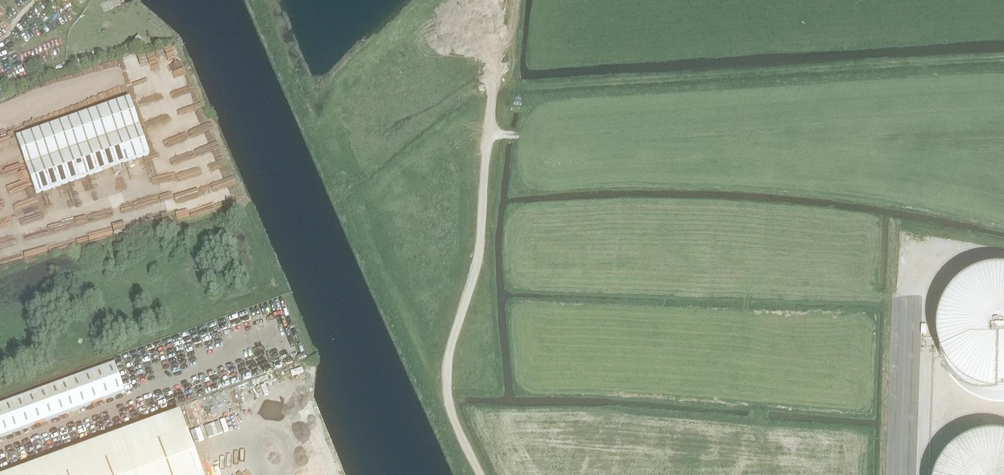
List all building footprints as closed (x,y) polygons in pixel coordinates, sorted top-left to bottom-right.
[(138,118),(152,115),(147,90),(133,93),(138,118)] [(15,137),(35,195),(150,156),(130,97),(15,137)] [(973,282),(963,289),(955,297),(948,306),(942,317),(939,328),(938,340),(939,346),(940,352),(943,363),(948,374),(956,383),(964,391),(975,397),(986,401),(997,403),(1003,403),(1003,275),(996,275),(984,278),(973,282)] [(124,392),(114,364),(0,405),(0,438),(124,392)] [(179,412),(7,474),(202,474),(179,412)] [(990,442),(978,445),(967,449),(957,455),(948,464),(941,473),(940,474),(1003,474),(1003,443),(1001,442),(990,442)]
